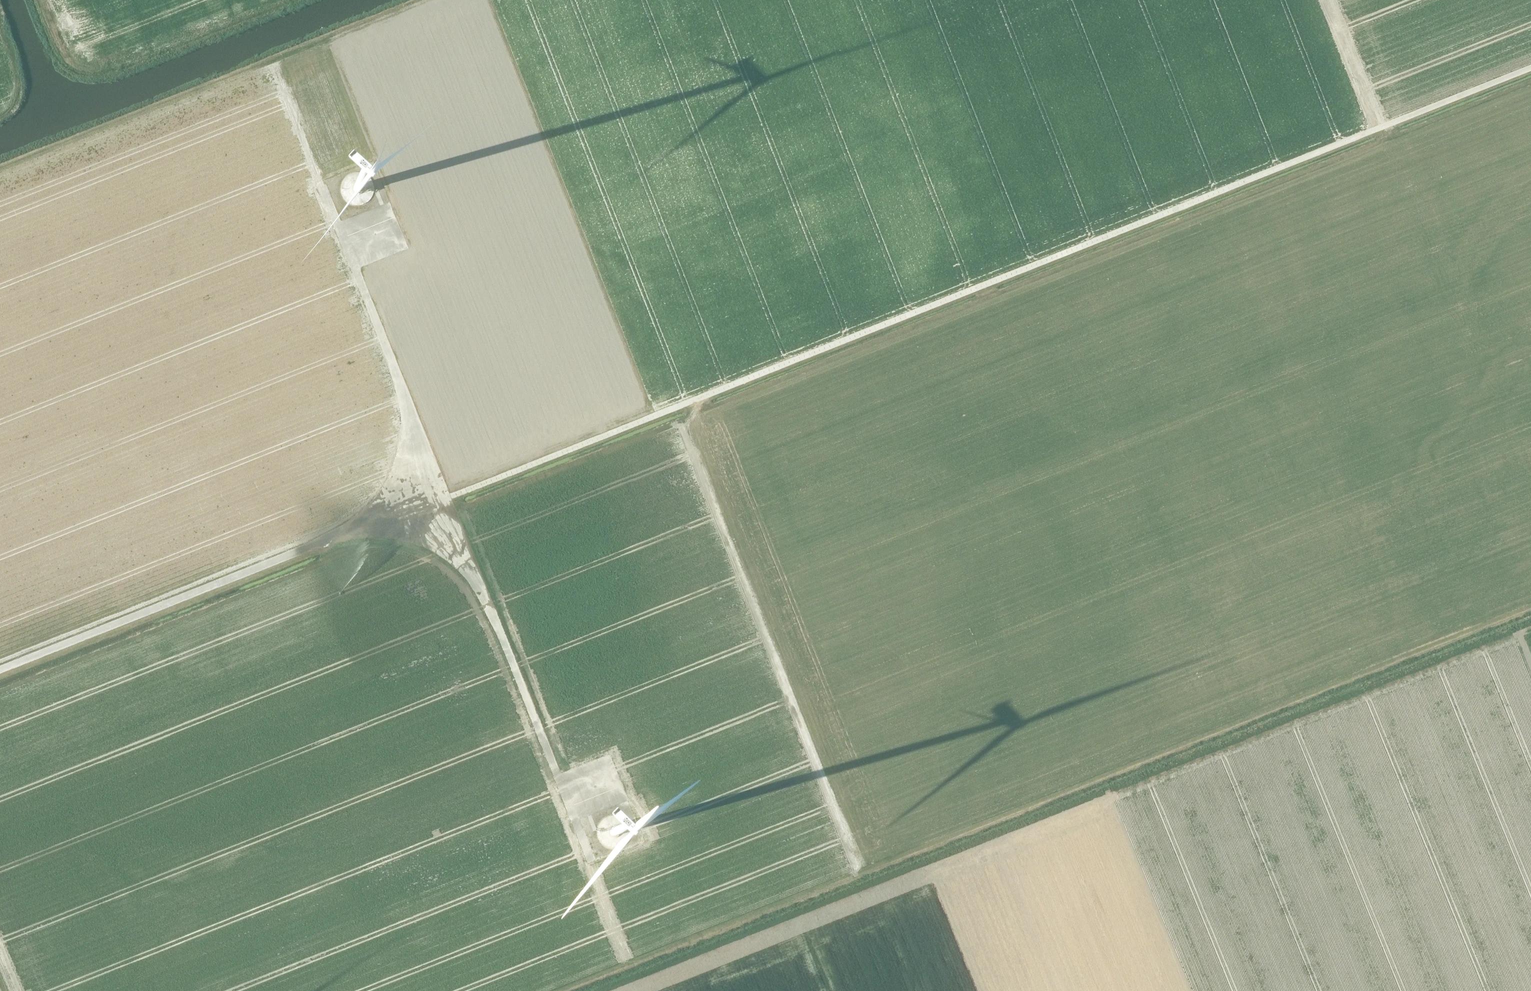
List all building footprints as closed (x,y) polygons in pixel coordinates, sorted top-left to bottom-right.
[(357,185),(356,185),(355,185),(354,186),(353,187),(353,188),(353,189),(353,190),(353,191),(353,192),(354,192),(354,193),(355,193),(356,194),(357,194),(358,194),(359,193),(360,193),(360,192),(361,192),(361,191),(361,190),(361,189),(361,188),(361,187),(360,186),(359,185),(358,185),(357,185)] [(614,835),(615,835),(616,835),(617,834),(618,834),(618,833),(618,832),(619,831),(619,830),(618,830),(618,829),(618,828),(617,828),(617,827),(616,827),(615,826),(614,826),(613,826),(613,827),(612,827),(611,827),(611,828),(610,829),(610,830),(610,831),(610,832),(610,833),(611,833),(611,834),(612,834),(612,835),(613,835),(614,835)]
